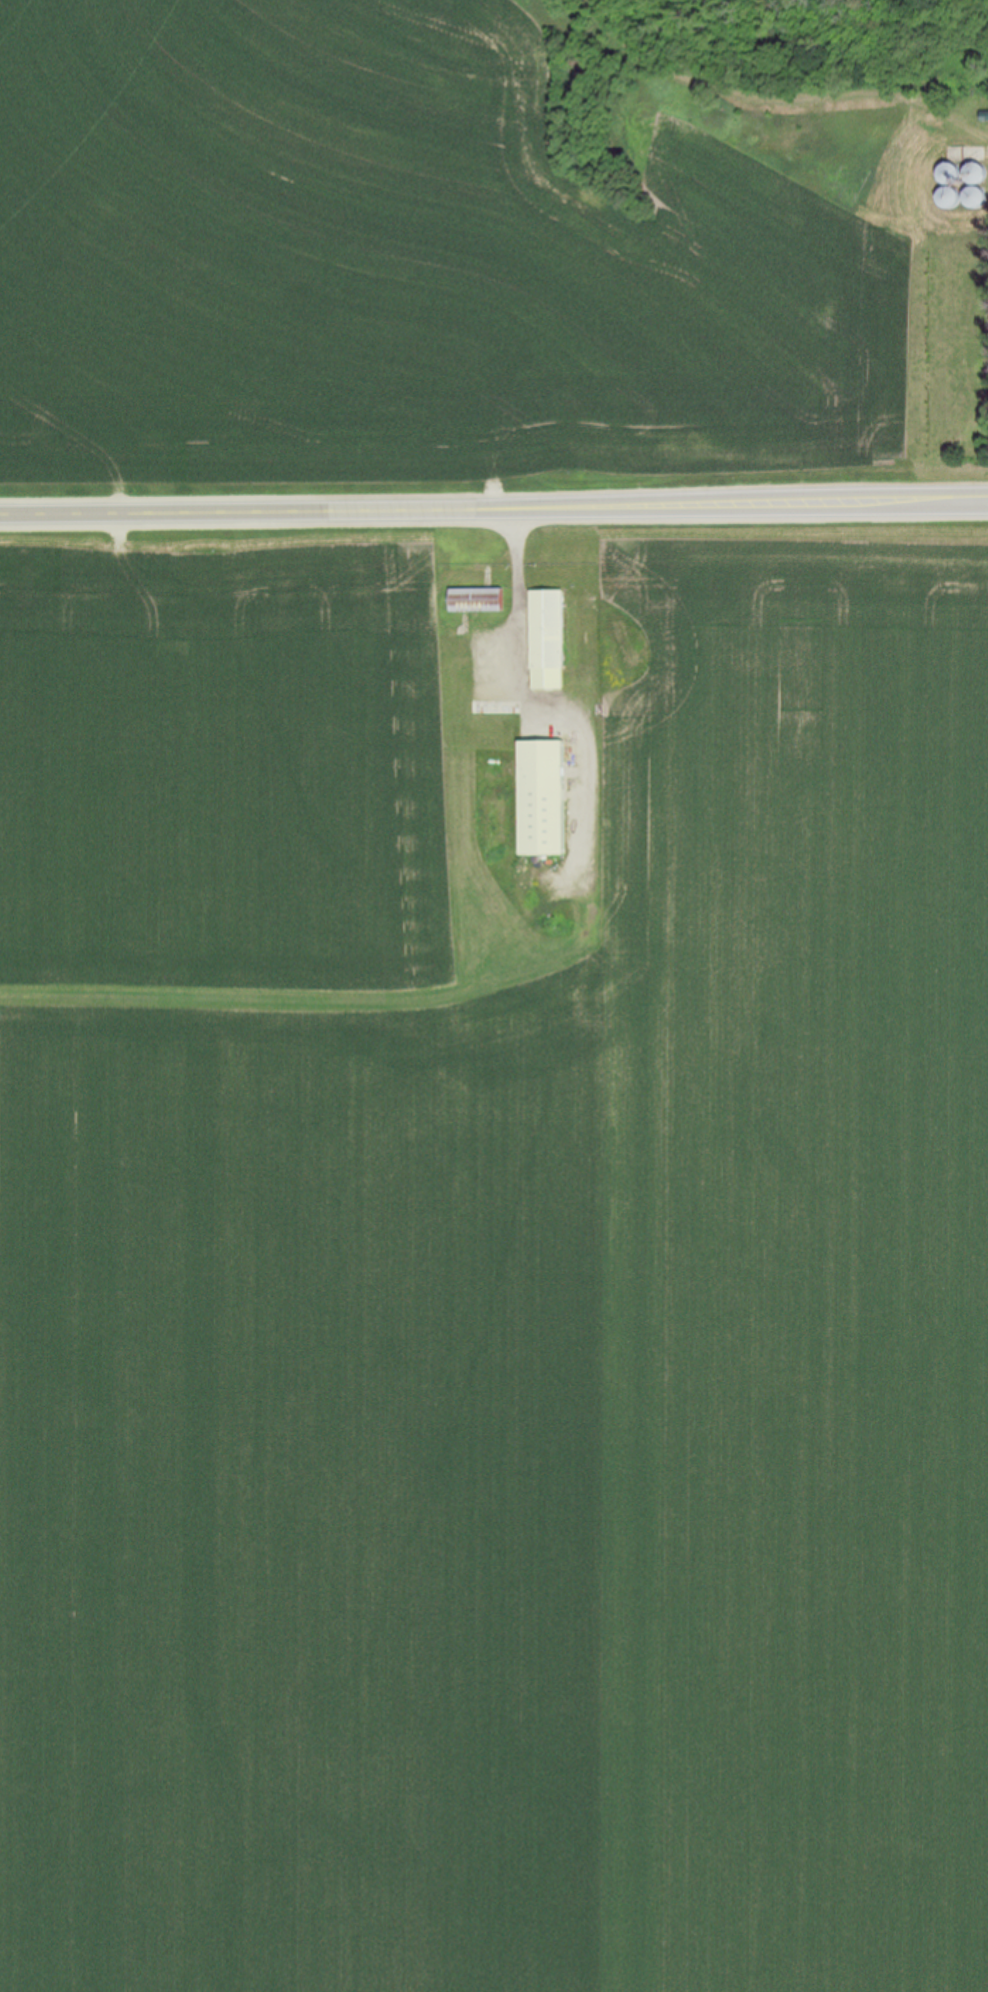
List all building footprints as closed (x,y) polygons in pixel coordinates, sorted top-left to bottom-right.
[(952,186),(964,173),(953,162),(940,176),(952,186)] [(987,184),(987,165),(971,165),(971,184),(987,184)] [(987,193),(987,190),(974,186),(969,205),(983,210),(987,193)] [(961,190),(946,188),(945,208),(960,209),(961,190)] [(504,610),(504,587),(452,587),(452,610),(504,610)] [(566,688),(566,588),(533,588),(533,688),(566,688)] [(523,854),(567,854),(567,739),(523,739),(523,854)]
